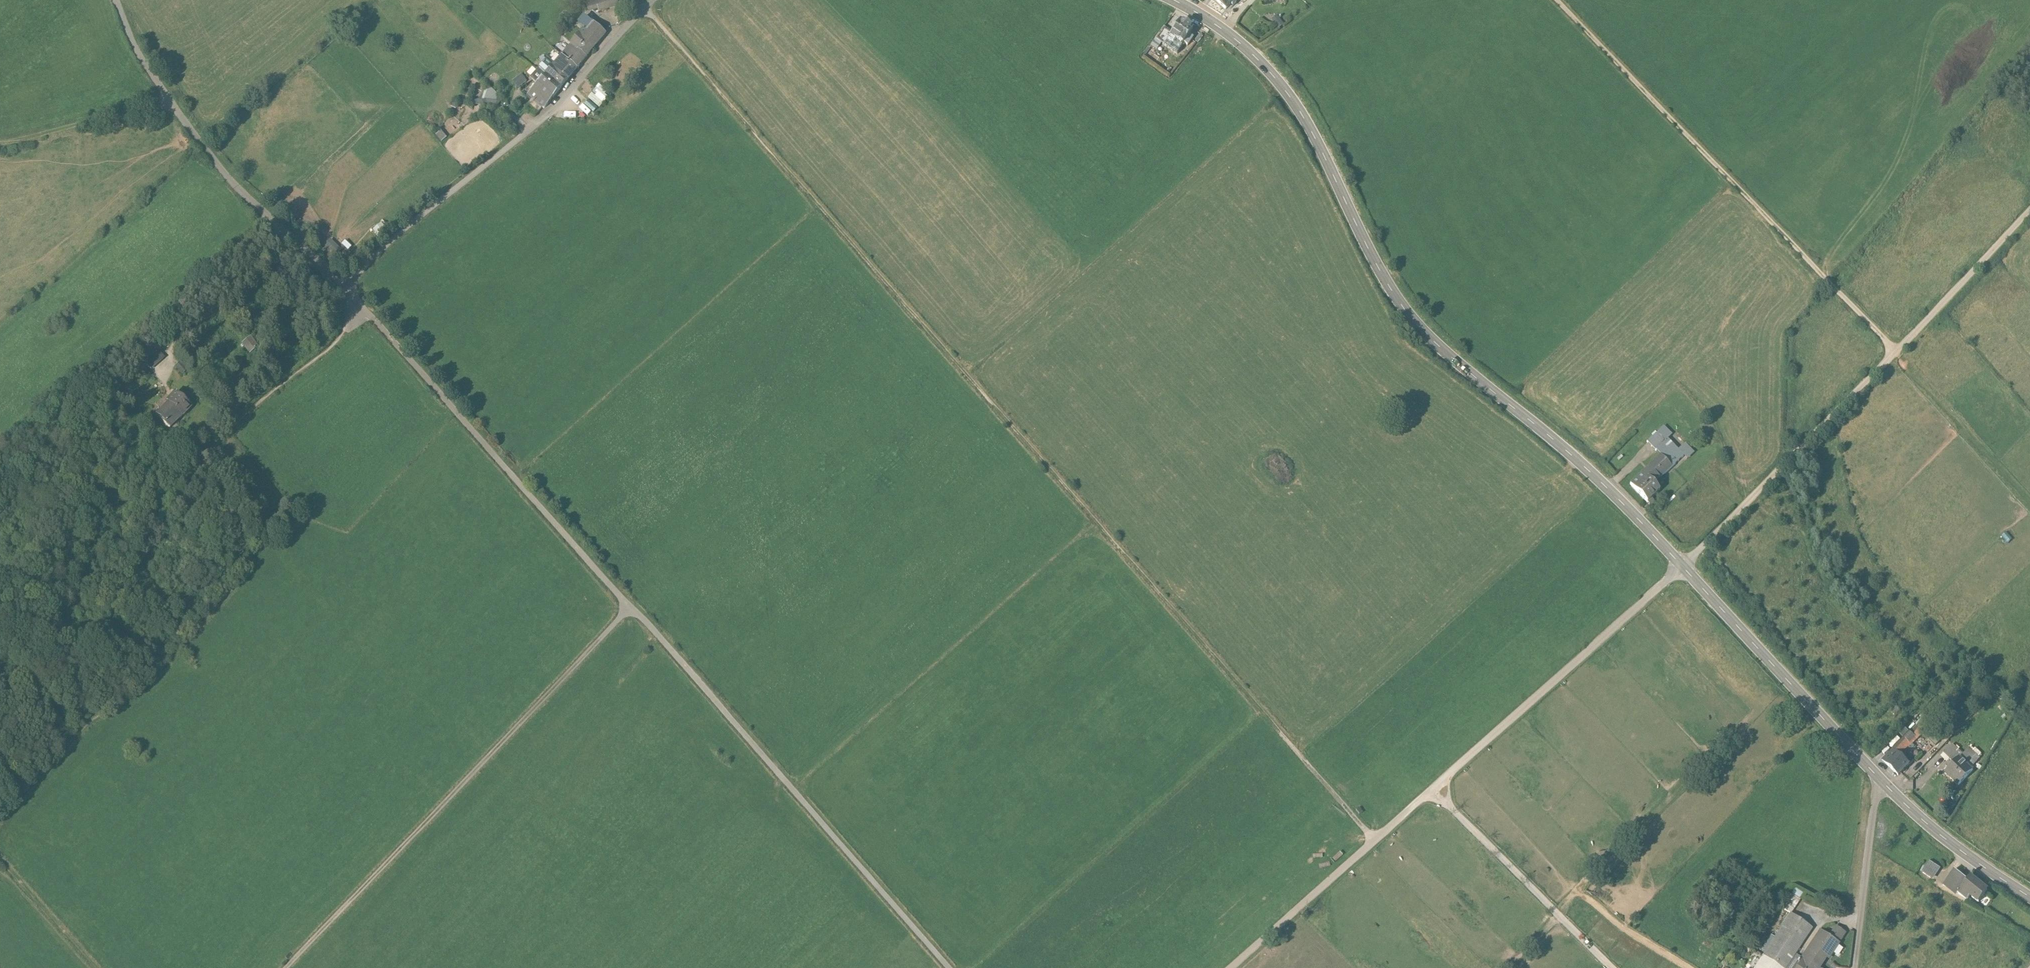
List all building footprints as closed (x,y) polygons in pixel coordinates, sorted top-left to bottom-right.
[(595,1),(598,10),(599,13),(619,7),(617,0),(598,0),(595,1)] [(1225,11),(1230,6),(1232,8),(1235,4),(1233,2),(1235,0),(1213,0),(1225,11)] [(589,13),(598,10),(595,1),(586,3),(589,13)] [(1283,25),(1277,16),(1271,20),(1278,29),(1283,25)] [(1171,34),(1167,41),(1173,45),(1176,42),(1182,46),(1184,43),(1188,45),(1192,39),(1188,36),(1192,30),(1180,22),(1171,34)] [(590,23),(570,48),(577,54),(578,53),(586,59),(605,36),(590,23)] [(1167,41),(1171,34),(1163,29),(1156,39),(1162,43),(1164,45),(1167,41)] [(1162,43),(1156,39),(1151,47),(1153,49),(1157,51),(1162,43)] [(1167,41),(1164,45),(1177,53),(1182,46),(1176,42),(1173,45),(1167,41)] [(1151,47),(1142,59),(1145,61),(1153,49),(1151,47)] [(570,48),(562,58),(570,65),(570,64),(577,70),(586,59),(578,53),(577,54),(570,48)] [(543,65),(539,70),(546,77),(560,89),(577,70),(570,64),(570,65),(562,58),(555,65),(553,67),(546,62),(543,65)] [(547,58),(545,61),(546,62),(553,67),(555,65),(547,58)] [(553,98),(560,89),(546,77),(539,70),(538,70),(538,71),(531,79),(538,85),(553,98)] [(527,82),(521,75),(513,82),(518,89),(527,82)] [(494,92),(487,85),(483,89),(480,99),(472,103),(473,105),(496,107),(503,100),(500,97),(494,92)] [(553,98),(538,85),(527,95),(532,100),(542,108),(542,109),(544,109),(546,108),(553,98)] [(606,92),(598,86),(595,90),(596,91),(603,96),(606,92)] [(497,88),(494,92),(500,97),(504,91),(501,88),(500,90),(497,88)] [(603,96),(596,91),(593,95),(603,103),(607,98),(603,96)] [(446,138),(440,131),(435,136),(440,143),(446,138)] [(324,247),(334,256),(340,250),(330,240),(324,247)] [(164,356),(155,346),(142,357),(151,368),(164,356)] [(180,362),(175,365),(182,373),(186,369),(180,362)] [(191,406),(176,391),(155,411),(171,426),(191,406)] [(1646,443),(1655,453),(1668,441),(1672,437),(1663,428),(1646,443)] [(1668,441),(1655,453),(1660,458),(1670,469),(1683,457),(1687,460),(1693,454),(1685,446),(1678,452),(1668,441)] [(1670,469),(1660,458),(1630,486),(1647,504),(1659,493),(1652,486),(1670,469)] [(1922,720),(1909,733),(1914,738),(1921,731),(1934,743),(1943,735),(1935,727),(1932,730),(1922,720)] [(1894,748),(1900,755),(1916,740),(1914,738),(1909,733),(1894,748)] [(1958,757),(1959,758),(1963,754),(1958,750),(1959,748),(1956,745),(1955,746),(1952,744),(1944,753),(1953,762),(1958,757)] [(1900,777),(1911,765),(1900,755),(1894,748),(1882,760),(1900,777)] [(1969,748),(1963,754),(1959,758),(1971,768),(1980,759),(1969,748)] [(1944,771),(1959,785),(1973,771),(1971,768),(1959,758),(1958,757),(1953,762),(1944,771)] [(1940,870),(1929,862),(1923,872),(1933,879),(1940,870)] [(1958,892),(1967,881),(1955,871),(1944,885),(1956,895),(1958,892)] [(1970,896),(1978,903),(1988,890),(1971,876),(1967,881),(1958,892),(1967,899),(1970,896)] [(1812,929),(1790,915),(1755,967),(1786,967),(1795,954),(1812,929)] [(1835,926),(1829,935),(1840,943),(1846,934),(1835,926)] [(1800,957),(1816,967),(1820,967),(1826,958),(1829,960),(1840,943),(1829,935),(1820,929),(1800,957)] [(1800,957),(1795,954),(1786,967),(1793,967),(1800,957)] [(1800,957),(1793,967),(1816,967),(1800,957)]
